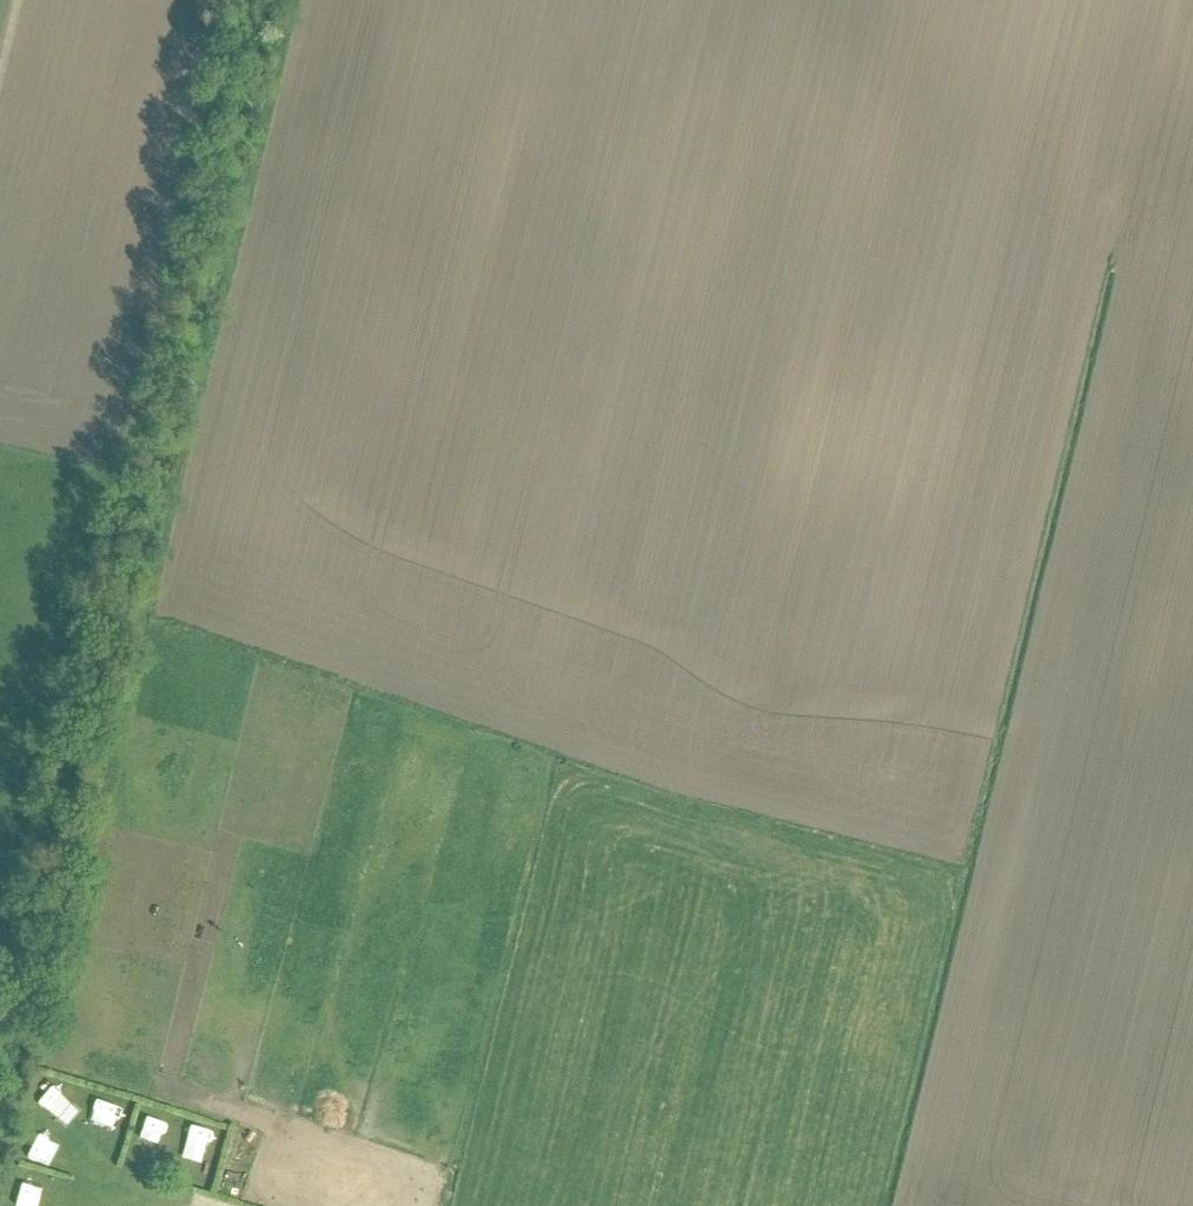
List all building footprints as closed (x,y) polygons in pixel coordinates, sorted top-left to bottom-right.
[(101,1145),(119,1150),(125,1129),(107,1124),(101,1145)]
